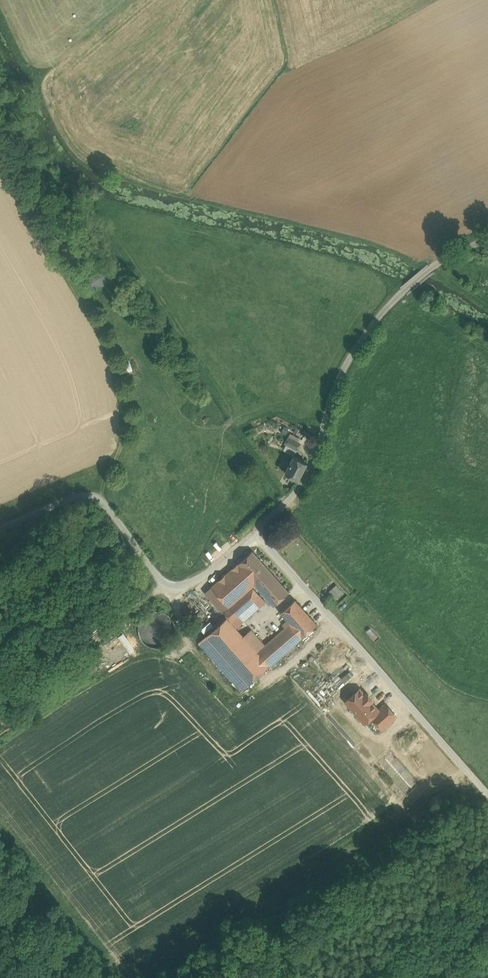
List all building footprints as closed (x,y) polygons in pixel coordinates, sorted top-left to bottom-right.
[(106,273),(104,274),(102,272),(92,277),(95,282),(98,288),(110,282),(106,273)] [(92,277),(86,280),(88,285),(95,282),(92,277)] [(300,444),(288,437),(284,444),(297,450),(300,444)] [(307,463),(293,456),(285,473),(298,479),(307,463)] [(282,585),(252,551),(238,564),(255,584),(267,597),(282,585)] [(238,564),(205,593),(223,613),(223,612),(232,622),(240,615),(256,601),(261,597),(252,587),(255,584),(238,564)] [(338,598),(346,591),(338,583),(331,590),(338,598)] [(282,585),(267,597),(274,605),(288,593),(282,585)] [(265,601),(261,597),(256,601),(259,605),(265,601)] [(317,625),(295,600),(280,612),(288,621),(290,624),(302,637),(317,625)] [(256,601),(240,615),(243,619),(259,605),(256,601)] [(174,637),(176,630),(174,623),(170,617),(164,613),(156,611),(149,613),(143,617),(139,623),(138,630),(139,638),(143,644),(150,648),(157,649),(164,647),(170,643),(174,637)] [(244,637),(227,618),(206,636),(249,685),(269,666),(257,653),(244,637)] [(302,637),(290,624),(285,628),(283,630),(296,643),(302,637)] [(296,643),(283,630),(265,646),(264,647),(276,660),(296,643)] [(251,631),(244,637),(257,653),(264,647),(265,646),(251,631)] [(249,685),(206,636),(199,643),(241,691),(249,685)] [(276,660),(264,647),(257,653),(269,666),(276,660)] [(360,688),(344,702),(364,724),(380,710),(360,688)]
